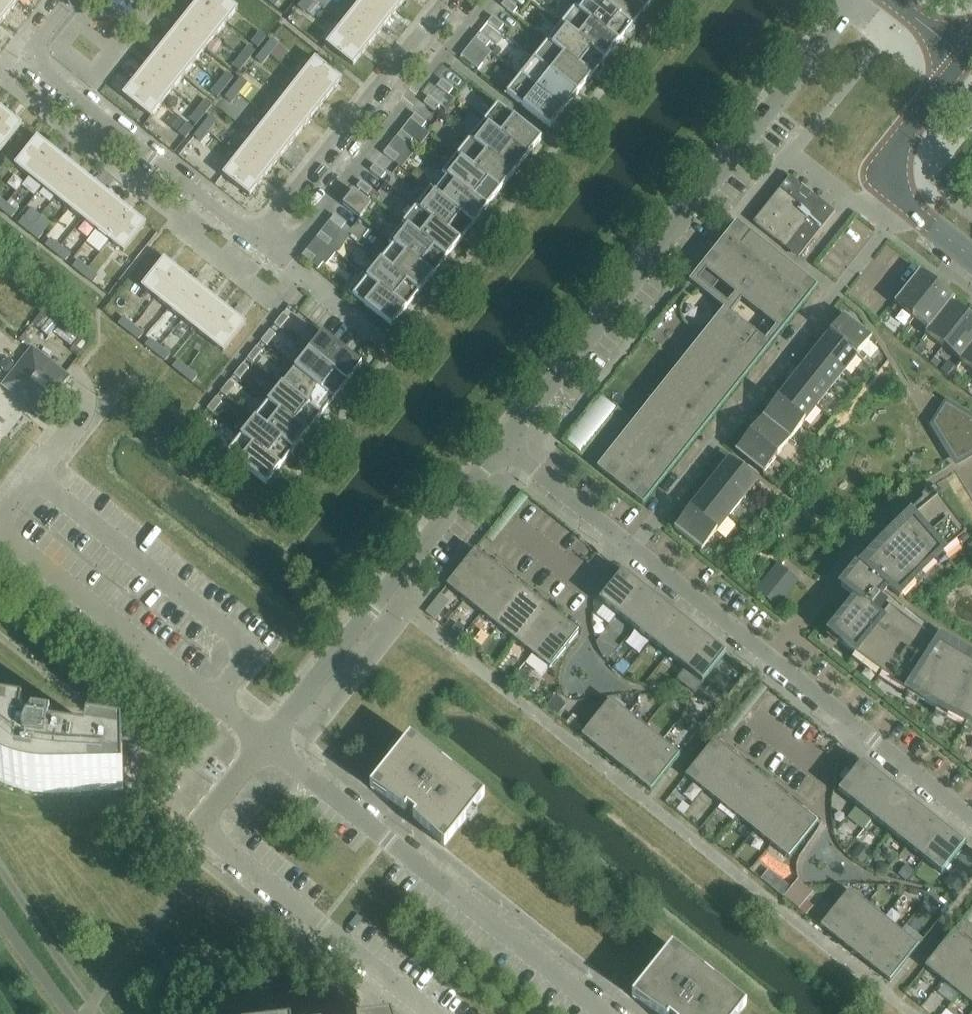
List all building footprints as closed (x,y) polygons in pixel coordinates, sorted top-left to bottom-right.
[(15,0),(0,0),(0,19),(3,22),(19,3),(15,0)] [(199,1),(227,24),(238,10),(226,0),(200,0),(199,1)] [(312,1),(311,0),(302,0),(298,6),(304,11),(312,1)] [(389,0),(363,0),(358,7),(384,28),(400,9),(389,0)] [(400,9),(406,0),(389,0),(400,9)] [(597,0),(582,0),(575,10),(619,45),(632,28),(597,0)] [(632,0),(597,0),(632,28),(646,11),(632,0)] [(646,11),(654,0),(632,0),(646,11)] [(199,1),(188,14),(188,15),(216,37),(227,24),(199,1)] [(517,10),(506,1),(501,7),(513,16),(517,10)] [(314,3),(307,12),(315,19),(322,10),(314,3)] [(384,28),(358,7),(343,26),(369,47),(384,28)] [(619,45),(575,10),(561,27),(605,62),(619,45)] [(188,15),(178,28),(177,28),(206,51),(216,37),(188,15)] [(504,27),(493,18),(488,24),(499,33),(504,27)] [(369,47),(343,26),(327,45),(353,67),(369,47)] [(605,62),(561,27),(548,44),(591,78),(605,62)] [(177,28),(167,41),(195,64),(206,51),(177,28)] [(259,49),(267,39),(261,34),(253,44),(259,49)] [(490,44),(479,35),(474,41),(486,50),(490,44)] [(270,55),(278,45),(271,39),(263,49),(270,55)] [(167,41),(156,55),(184,77),(195,64),(167,41)] [(591,78),(548,44),(534,61),(578,95),(591,78)] [(248,62),(256,52),(250,47),(242,57),(248,62)] [(262,64),(270,55),(263,49),(255,59),(262,64)] [(483,65),(465,52),(461,58),(478,71),(483,65)] [(156,55),(145,68),(174,91),(184,77),(156,55)] [(240,72),(248,62),(242,57),(234,67),(240,72)] [(316,60),(300,79),(327,100),(342,81),(316,60)] [(578,95),(534,61),(521,77),(564,112),(578,95)] [(145,68),(135,82),(163,104),(174,91),(145,68)] [(227,89),(229,86),(235,79),(229,74),(221,84),(227,89)] [(236,91),(244,81),(237,76),(235,79),(229,86),(236,91)] [(564,112),(521,77),(507,95),(551,130),(564,112)] [(327,100),(300,79),(285,99),(311,120),(327,100)] [(453,90),(442,81),(437,87),(449,96),(453,90)] [(152,118),(163,104),(135,82),(123,96),(152,118)] [(221,96),(227,89),(221,84),(213,93),(219,99),(221,96)] [(228,101),(236,91),(229,86),(227,89),(221,96),(228,101)] [(440,107),(429,98),(424,104),(435,113),(440,107)] [(311,120),(285,99),(270,118),(296,139),(311,120)] [(205,116),(214,106),(207,101),(199,111),(205,116)] [(542,141),(498,106),(484,124),(528,159),(542,141)] [(8,114),(0,108),(0,125),(8,114)] [(198,126),(205,116),(199,111),(191,121),(198,126)] [(0,125),(0,153),(22,125),(8,114),(0,125)] [(427,124),(415,115),(411,121),(422,130),(427,124)] [(209,132),(217,122),(211,117),(203,127),(209,132)] [(296,139),(270,118),(254,137),(281,158),(296,139)] [(187,139),(195,129),(189,124),(181,134),(187,139)] [(528,159),(484,124),(470,141),(514,176),(528,159)] [(203,127),(195,137),(202,142),(209,132),(203,127)] [(413,140),(402,132),(397,138),(408,146),(413,140)] [(281,158),(254,137),(239,156),(266,177),(281,158)] [(15,166),(29,177),(52,149),(38,138),(15,166)] [(514,176),(470,141),(457,158),(501,193),(514,176)] [(52,149),(29,177),(43,188),(65,160),(52,149)] [(400,157),(388,149),(384,155),(395,163),(400,157)] [(266,177),(239,156),(224,176),(250,197),(266,177)] [(501,193),(457,158),(443,174),(487,209),(501,193)] [(65,160),(43,188),(56,199),(79,170),(65,160)] [(386,174),(375,165),(370,171),(381,180),(386,174)] [(79,170),(56,199),(70,209),(92,181),(79,170)] [(487,209),(443,174),(443,175),(447,179),(435,194),(431,191),(430,191),(474,226),(487,209)] [(799,258),(835,213),(790,177),(753,224),(783,247),(784,246),(799,258)] [(92,181),(70,209),(83,220),(105,192),(92,181)] [(373,191),(362,182),(357,188),(368,197),(373,191)] [(474,226),(430,191),(417,208),(460,243),(474,226)] [(105,192),(83,220),(97,231),(119,203),(105,192)] [(372,205),(354,192),(343,205),(361,219),(365,213),(372,205)] [(119,203),(97,231),(110,242),(132,213),(119,203)] [(17,213),(7,205),(2,211),(12,219),(17,213)] [(460,243),(417,208),(403,225),(447,260),(460,243)] [(132,213),(110,242),(124,253),(146,224),(132,213)] [(346,225),(335,216),(330,222),(341,231),(346,225)] [(24,218),(19,225),(29,233),(34,226),(24,218)] [(330,222),(321,233),(332,242),(327,248),(336,255),(349,238),(330,222)] [(643,505),(770,346),(817,288),(737,223),(705,264),(745,296),(603,473),(643,505)] [(394,246),(433,277),(447,260),(403,225),(389,242),(394,246)] [(44,234),(34,226),(29,233),(39,241),(44,234)] [(332,242),(321,233),(316,239),(327,248),(332,242)] [(51,240),(46,246),(56,254),(61,248),(51,240)] [(433,277),(394,246),(381,263),(420,294),(433,277)] [(71,256),(61,248),(56,254),(66,262),(71,256)] [(318,260),(307,251),(302,257),(313,266),(318,260)] [(142,287),(156,299),(179,271),(165,259),(142,287)] [(78,261),(73,268),(83,276),(88,269),(78,261)] [(420,294),(381,263),(368,279),(363,275),(363,276),(406,311),(420,294)] [(98,277),(88,269),(83,276),(93,284),(98,277)] [(179,271),(156,299),(170,309),(192,281),(179,271)] [(911,317),(937,285),(920,272),(894,303),(911,317)] [(406,311),(363,276),(349,293),(392,328),(406,311)] [(183,320),(206,292),(192,281),(170,309),(183,320)] [(926,335),(954,299),(937,285),(911,317),(928,330),(925,334),(926,335)] [(206,292),(183,320),(197,331),(219,303),(206,292)] [(943,348),(968,316),(952,304),(955,300),(954,299),(926,335),(943,348)] [(219,303),(197,331),(210,342),(232,314),(219,303)] [(232,314),(210,342),(224,353),(246,325),(232,314)] [(281,330),(290,319),(284,314),(275,325),(281,330)] [(872,338),(844,316),(831,333),(859,355),(872,338)] [(971,346),(971,319),(968,316),(943,348),(960,362),(971,346)] [(124,318),(119,325),(128,333),(134,326),(124,318)] [(67,320),(55,334),(71,347),(82,333),(67,320)] [(134,326),(128,333),(139,341),(144,334),(134,326)] [(267,347),(276,336),(270,331),(262,342),(267,347)] [(859,355),(831,333),(817,350),(845,372),(859,355)] [(362,366),(323,335),(309,352),(348,384),(362,366)] [(151,340),(146,346),(156,354),(161,348),(151,340)] [(960,362),(971,372),(971,346),(960,362)] [(161,348),(156,354),(166,362),(171,356),(161,348)] [(254,364),(263,353),(257,348),(248,359),(254,364)] [(33,349),(15,371),(13,375),(12,380),(12,385),(13,390),(15,395),(19,399),(41,416),(70,378),(33,349)] [(845,372),(817,350),(803,367),(832,389),(845,372)] [(348,384),(309,352),(296,369),(335,400),(348,384)] [(188,370),(178,361),(173,368),(183,376),(188,370)] [(241,381),(249,369),(243,365),(235,376),(241,381)] [(832,389),(803,367),(790,384),(818,406),(832,389)] [(335,400),(296,369),(282,386),(321,417),(335,400)] [(209,387),(188,370),(183,376),(204,393),(209,387)] [(227,398),(236,386),(230,382),(221,393),(227,398)] [(818,406),(790,384),(776,401),(804,424),(818,406)] [(321,417),(282,386),(269,403),(308,434),(321,417)] [(214,414),(222,403),(216,399),(208,410),(214,414)] [(804,424),(776,401),(762,418),(791,441),(804,424)] [(308,434),(269,403),(255,420),(294,451),(308,434)] [(946,405),(933,425),(940,437),(941,437),(957,463),(971,454),(971,421),(946,405)] [(199,432),(208,421),(202,416),(193,428),(199,432)] [(791,441),(762,418),(749,435),(777,458),(791,441)] [(294,451),(255,420),(242,437),(281,468),(294,451)] [(777,458),(749,435),(735,452),(763,475),(777,458)] [(281,468),(242,437),(228,455),(267,486),(281,468)] [(758,482),(729,460),(716,477),(744,499),(758,482)] [(744,499),(716,477),(702,494),(730,517),(744,499)] [(730,517),(702,494),(688,512),(716,534),(730,517)] [(965,659),(939,644),(915,627),(889,608),(882,618),(872,610),(880,600),(879,599),(889,588),(900,598),(913,583),(908,579),(915,571),(920,576),(934,562),(930,557),(938,550),(941,555),(957,543),(953,538),(963,530),(939,498),(912,519),(887,543),(865,567),(860,562),(841,586),(857,599),(833,628),(842,636),(842,638),(839,642),(856,656),(860,651),(869,658),(865,663),(882,676),(886,670),(895,677),(892,682),(910,694),(913,689),(923,694),(920,700),(937,711),(938,711),(941,705),(951,711),(948,716),(967,726),(970,720),(971,721),(971,663),(965,659)] [(716,534),(688,512),(674,529),(702,551),(716,534)] [(464,600),(493,565),(476,551),(447,587),(464,600)] [(481,614),(510,578),(493,565),(464,600),(481,614)] [(777,606),(797,581),(779,566),(759,592),(777,606)] [(616,616),(640,586),(623,573),(599,602),(616,616)] [(499,628),(527,592),(510,578),(481,614),(499,628)] [(633,629),(657,600),(640,586),(616,616),(633,629)] [(516,641),(544,606),(527,592),(499,628),(516,641)] [(650,643),(673,613),(657,600),(633,629),(650,643)] [(433,604),(426,613),(435,620),(435,619),(442,611),(433,604)] [(533,655),(561,619),(544,606),(516,641),(533,655)] [(667,656),(690,627),(673,613),(650,643),(667,656)] [(550,669),(579,633),(561,619),(533,655),(550,669)] [(456,625),(451,631),(458,638),(464,631),(456,625)] [(684,670),(707,640),(690,627),(667,656),(684,670)] [(702,684),(726,655),(707,640),(684,670),(702,684)] [(718,701),(727,690),(716,681),(706,692),(718,701)] [(532,697),(542,705),(550,694),(539,687),(532,697)] [(599,750),(627,715),(610,701),(582,737),(599,750)] [(616,764),(644,728),(627,715),(599,750),(616,764)] [(25,727),(0,723),(0,783),(2,784),(14,788),(24,791),(34,793),(44,794),(55,795),(124,793),(123,780),(123,769),(126,769),(128,755),(123,754),(123,748),(88,743),(86,756),(61,752),(61,749),(51,748),(52,742),(52,741),(34,738),(34,739),(31,745),(22,744),(25,727)] [(632,777),(661,742),(644,728),(616,764),(632,777)] [(410,738),(399,752),(370,788),(371,790),(390,802),(405,813),(407,810),(415,817),(413,819),(426,832),(443,847),(445,848),(485,798),(410,738)] [(703,791),(732,755),(715,741),(686,777),(703,791)] [(651,792),(680,756),(661,742),(632,777),(651,792)] [(720,804),(749,769),(732,755),(703,791),(720,804)] [(855,807),(879,778),(862,764),(838,793),(855,807)] [(737,818),(766,783),(749,769),(720,804),(737,818)] [(873,820),(896,791),(879,778),(855,807),(873,820)] [(755,832),(783,796),(766,783),(737,818),(755,832)] [(890,834),(913,805),(896,791),(873,820),(890,834)] [(772,846),(800,810),(783,796),(755,832),(772,846)] [(907,848),(930,818),(913,805),(890,834),(907,848)] [(789,860),(818,824),(800,810),(772,846),(789,860)] [(924,861),(947,832),(930,818),(907,848),(924,861)] [(941,875),(965,846),(947,832),(924,861),(941,875)] [(862,845),(853,857),(863,865),(873,853),(862,845)] [(876,874),(886,876),(888,866),(878,864),(876,874)] [(906,865),(898,875),(905,881),(913,871),(906,865)] [(945,884),(958,894),(971,878),(971,873),(961,865),(945,884)] [(782,881),(774,890),(783,897),(790,888),(782,881)] [(792,890),(786,898),(806,915),(812,907),(792,890)] [(838,941),(866,905),(849,892),(821,927),(838,941)] [(855,955),(884,919),(866,905),(838,941),(855,955)] [(873,969),(901,933),(884,919),(855,955),(873,969)] [(942,982),(971,946),(954,932),(925,968),(942,982)] [(890,983),(918,947),(901,933),(873,969),(890,983)] [(971,979),(971,947),(971,946),(942,982),(959,995),(971,979)] [(672,947),(632,997),(651,1011),(655,1013),(741,1013),(747,1007),(672,947)] [(959,995),(971,1005),(971,979),(959,995)]
